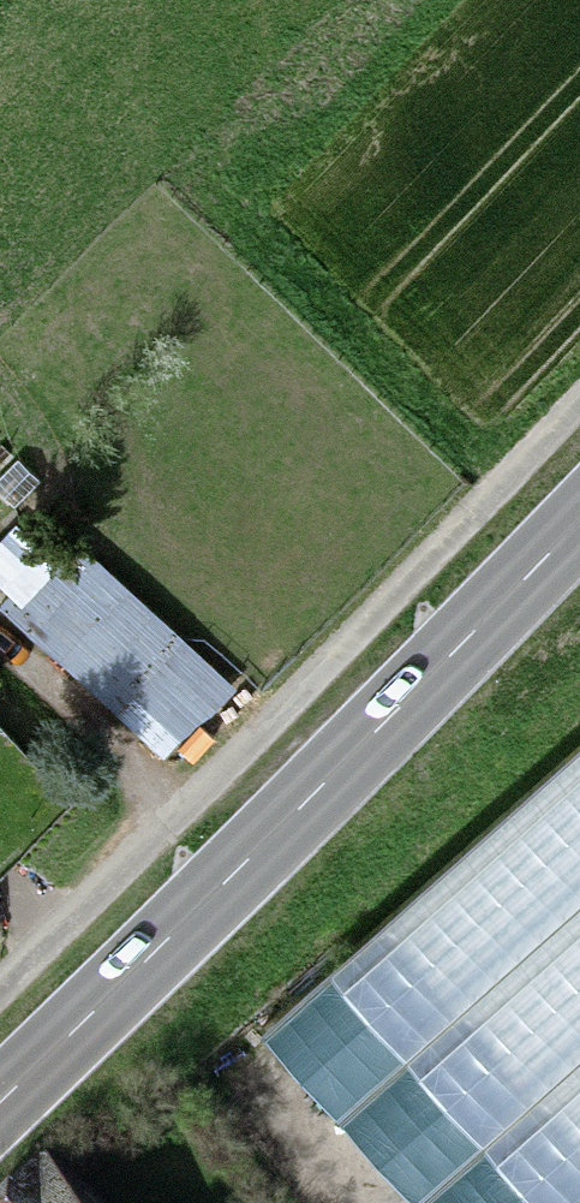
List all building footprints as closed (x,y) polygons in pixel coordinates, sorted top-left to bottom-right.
[(327,968),(537,1202),(579,1202),(579,743),(327,968)] [(50,1195),(42,1202),(59,1202),(50,1195)]
